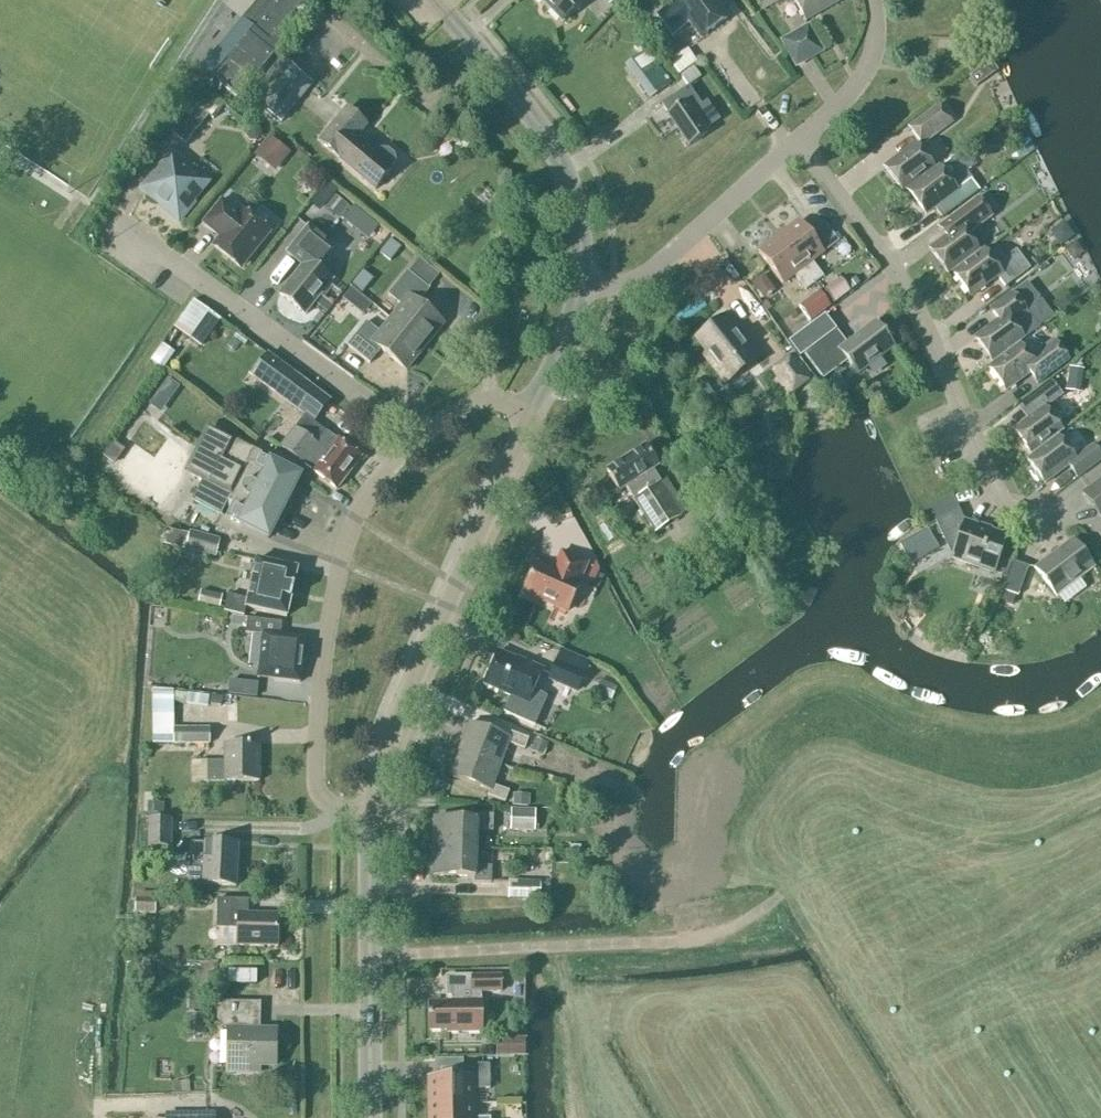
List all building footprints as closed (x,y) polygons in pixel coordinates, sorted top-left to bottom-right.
[(242,19),(269,42),(305,0),(259,0),(242,19)] [(563,23),(584,3),(582,0),(540,0),(563,23)] [(671,36),(689,23),(701,38),(726,19),(712,0),(688,0),(681,5),(678,1),(657,16),(671,36)] [(840,1),(839,0),(794,0),(806,21),(840,1)] [(825,53),(809,24),(779,41),(795,70),(825,53)] [(213,76),(238,98),(274,55),(248,33),(213,76)] [(683,52),(676,42),(663,52),(679,76),(698,63),(688,49),(683,52)] [(653,47),(628,62),(650,98),(674,83),(653,47)] [(282,124),(313,86),(281,59),(250,98),(282,124)] [(689,87),(663,105),(669,114),(668,115),(689,146),(707,134),(703,128),(718,118),(707,102),(702,106),(689,87)] [(225,104),(206,89),(171,133),(186,145),(209,116),(213,119),(225,104)] [(951,123),(938,106),(909,127),(922,145),(951,123)] [(392,170),(390,169),(396,162),(394,156),(387,150),(380,150),(375,156),(364,148),(366,145),(357,137),(366,126),(346,110),(319,142),(339,159),(338,160),(375,190),(392,170)] [(279,169),(294,150),(272,133),(257,153),(279,169)] [(885,168),(902,191),(933,168),(916,145),(885,168)] [(179,222),(193,204),(191,201),(206,183),(171,155),(144,190),(162,205),(160,207),(179,222)] [(957,190),(940,168),(908,192),(925,215),(942,202),(950,212),(979,191),(971,180),(957,190)] [(338,192),(320,211),(335,224),(352,205),(338,192)] [(930,250),(947,273),(978,251),(966,236),(991,217),(977,199),(939,228),(946,238),(930,250)] [(223,236),(214,247),(240,267),(269,232),(243,211),(240,214),(222,200),(203,223),(215,234),(217,232),(223,236)] [(800,221),(779,237),(815,284),(824,277),(812,262),(824,253),(800,221)] [(303,264),(279,294),(305,315),(333,280),(318,268),(334,247),(308,226),(288,252),(303,264)] [(806,291),(815,284),(779,237),(758,253),(783,285),(795,276),(806,291)] [(980,254),(971,261),(953,274),(970,297),(997,277),(1005,287),(1030,269),(1016,250),(991,269),(980,254)] [(390,319),(425,348),(444,324),(419,303),(430,289),(407,271),(388,295),(401,305),(390,319)] [(849,290),(841,279),(825,293),(833,303),(849,290)] [(1012,294),(991,310),(999,321),(975,339),(992,362),(1025,338),(1016,326),(1029,317),(1012,294)] [(801,305),(811,318),(822,310),(812,296),(801,305)] [(222,320),(194,300),(173,328),(201,349),(222,320)] [(708,354),(705,356),(725,383),(758,358),(727,317),(697,339),(708,354)] [(425,348),(390,319),(379,332),(367,322),(347,345),(370,364),(381,350),(407,370),(425,348)] [(858,374),(894,347),(876,322),(846,344),(836,330),(804,354),(823,379),(848,361),(858,374)] [(1030,357),(1021,344),(988,368),(1006,391),(1030,374),(1037,384),(1070,360),(1054,339),(1030,357)] [(329,401),(321,395),(268,354),(252,375),(313,422),(329,401)] [(774,373),(788,392),(810,376),(796,357),(774,373)] [(166,410),(182,382),(168,374),(152,402),(166,410)] [(1031,454),(1063,430),(1046,408),(1063,396),(1053,383),(1028,401),(1037,413),(1013,431),(1031,454)] [(361,458),(314,423),(304,436),(295,429),(281,448),(336,490),(361,458)] [(261,456),(213,431),(205,434),(189,466),(191,475),(203,481),(193,502),(268,539),(300,476),(260,457),(261,456)] [(1084,474),(1100,461),(1100,453),(1096,445),(1077,459),(1060,436),(1027,461),(1044,484),(1074,462),(1084,474)] [(104,456),(107,458),(114,463),(123,451),(113,444),(104,456)] [(658,467),(645,446),(607,471),(620,492),(626,488),(655,533),(687,512),(666,478),(659,482),(652,471),(658,467)] [(1083,494),(1100,518),(1100,480),(1083,494)] [(965,523),(958,509),(934,520),(952,558),(994,573),(1006,538),(965,523)] [(215,557),(220,540),(190,532),(186,549),(215,557)] [(1073,541),(1035,569),(1056,597),(1094,569),(1073,541)] [(579,584),(588,564),(561,552),(552,572),(537,565),(524,592),(568,611),(580,584),(579,584)] [(245,608),(286,617),(297,569),(256,560),(247,600),(227,596),(223,613),(243,617),(245,608)] [(1027,568),(1014,563),(1005,591),(1017,595),(1027,568)] [(298,684),(303,639),(279,637),(280,622),(246,619),(245,634),(261,636),(258,668),(275,670),(274,682),(298,684)] [(557,661),(584,673),(589,663),(562,651),(557,661)] [(541,674),(525,667),(524,668),(497,656),(484,685),(510,696),(503,712),(535,726),(547,697),(535,688),(541,674)] [(584,673),(557,661),(549,680),(576,692),(584,673)] [(244,696),(256,697),(257,688),(245,686),(244,696)] [(211,706),(220,706),(221,699),(212,698),(211,706)] [(460,750),(501,765),(509,744),(525,750),(528,739),(511,733),(509,738),(470,723),(460,750)] [(210,745),(210,728),(173,728),(173,743),(173,745),(210,745)] [(224,781),(260,781),(260,744),(224,744),(224,763),(208,763),(208,780),(224,780),(224,781)] [(501,765),(460,750),(450,776),(489,791),(487,796),(505,803),(509,792),(494,786),(501,765)] [(536,810),(510,809),(510,831),(536,832),(536,810)] [(434,847),(476,849),(477,831),(493,831),(493,815),(476,814),(476,819),(435,818),(434,847)] [(172,819),(147,819),(147,847),(172,847),(172,819)] [(236,886),(238,845),(204,843),(204,844),(191,844),(189,883),(202,884),(236,886)] [(476,849),(434,847),(433,876),(474,878),(474,883),(491,883),(492,867),(476,866),(476,849)] [(540,896),(540,882),(509,881),(508,895),(540,896)] [(277,947),(278,915),(248,914),(248,900),(217,900),(216,929),(237,930),(236,946),(277,947)] [(472,992),(501,992),(501,976),(472,977),(472,992)] [(481,1001),(447,1001),(447,1003),(429,1003),(430,1030),(448,1030),(448,1032),(481,1032),(481,1001)] [(250,1030),(251,1003),(217,1002),(217,1021),(229,1021),(229,1028),(226,1028),(225,1072),(259,1073),(259,1066),(275,1066),(276,1031),(250,1030)] [(429,1104),(473,1104),(473,1089),(490,1089),(489,1064),(463,1065),(463,1078),(429,1078),(429,1104)] [(429,1104),(430,1117),(490,1117),(473,1117),(473,1104),(429,1104)]
